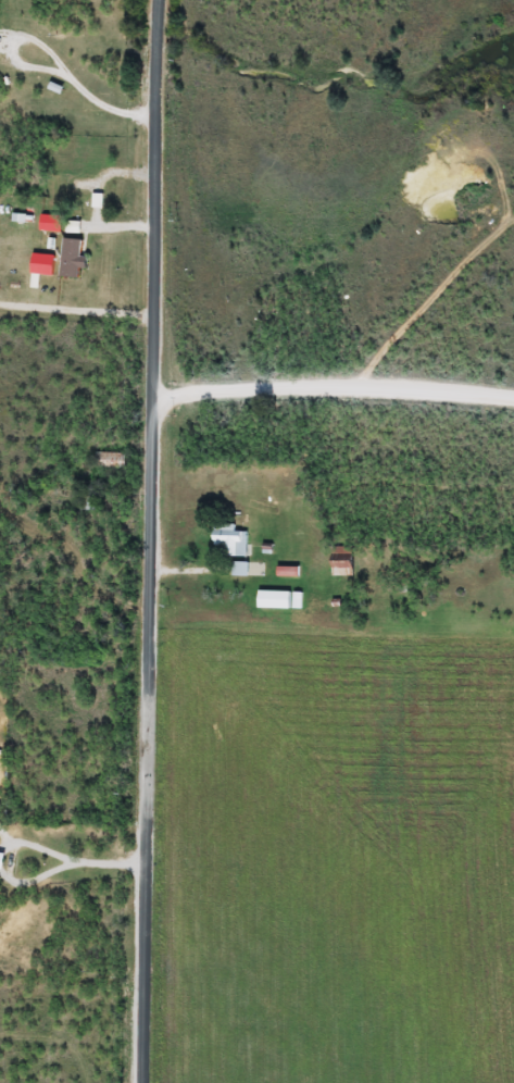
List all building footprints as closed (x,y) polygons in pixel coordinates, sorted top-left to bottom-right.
[(63,216),(44,216),(44,235),(63,235),(63,216)] [(81,279),(85,241),(66,239),(62,278),(81,279)] [(127,470),(127,454),(98,454),(98,470),(127,470)] [(250,558),(250,533),(237,533),(237,526),(216,526),(216,547),(225,547),(225,558),(250,558)] [(356,577),(356,548),(335,548),(335,577),(356,577)] [(235,577),(251,577),(251,564),(235,564),(235,577)] [(261,611),(294,611),(294,593),(261,593),(261,611)]
